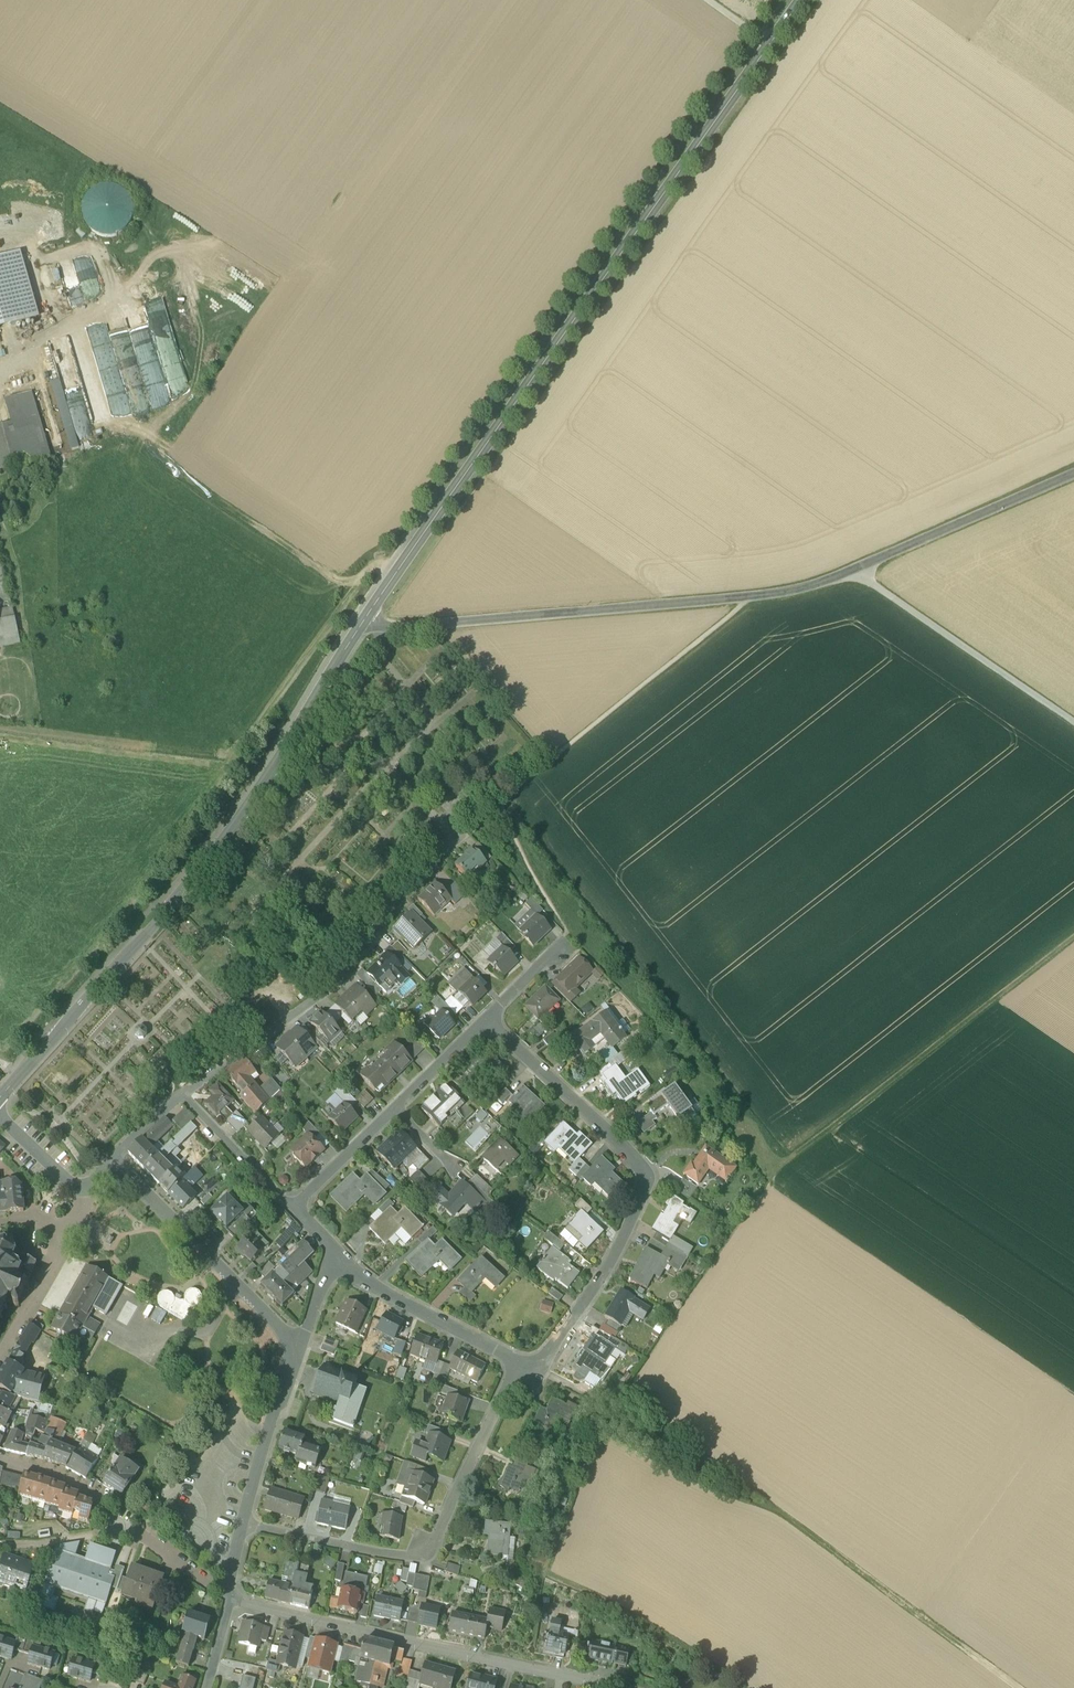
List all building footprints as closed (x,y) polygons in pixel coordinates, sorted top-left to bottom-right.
[(82,209),(83,219),(88,228),(96,234),(105,237),(115,237),(124,232),(131,224),(134,215),(133,205),(128,196),(120,189),(111,186),(101,187),(92,192),(85,200),(82,209)] [(6,258),(19,254),(8,216),(0,218),(0,259),(6,258)] [(6,258),(24,322),(37,318),(19,254),(6,258)] [(24,322),(6,258),(0,259),(0,329),(24,322)] [(70,451),(79,448),(60,381),(50,383),(70,451)] [(34,418),(39,417),(32,393),(17,397),(24,421),(31,419),(34,418)] [(24,421),(17,397),(5,401),(12,425),(24,421)] [(34,418),(31,419),(43,460),(51,458),(39,417),(34,418)] [(0,429),(0,472),(43,460),(31,419),(24,421),(12,425),(0,429)] [(5,597),(9,596),(0,558),(0,598),(5,597)] [(5,597),(0,598),(0,620),(10,618),(5,597)] [(10,618),(0,620),(0,623),(0,624),(0,643),(5,642),(5,646),(19,643),(13,617),(10,618)] [(473,852),(483,861),(488,856),(479,847),(473,852)] [(455,869),(466,880),(476,870),(479,872),(486,865),(483,861),(473,852),(472,850),(464,857),(466,859),(455,869)] [(449,902),(455,907),(466,897),(455,886),(445,896),(450,901),(449,902)] [(419,903),(434,920),(442,913),(440,910),(449,902),(450,901),(445,896),(436,887),(419,903)] [(523,894),(518,899),(524,905),(529,900),(523,894)] [(537,918),(537,919),(543,913),(531,901),(526,907),(531,912),(537,918)] [(411,916),(417,922),(422,917),(414,909),(408,914),(411,916)] [(515,928),(520,933),(537,918),(531,912),(515,928)] [(414,952),(414,953),(421,946),(431,936),(417,922),(411,916),(394,932),(395,932),(402,940),(414,952)] [(537,919),(537,918),(520,933),(526,939),(525,940),(533,948),(544,938),(541,935),(548,929),(537,919)] [(541,935),(544,938),(550,932),(548,929),(541,935)] [(495,942),(500,946),(506,940),(502,935),(495,942)] [(503,949),(509,954),(515,948),(506,940),(500,946),(503,949)] [(500,946),(495,942),(483,954),(483,955),(486,952),(492,959),(497,955),(503,949),(500,946)] [(397,944),(391,950),(401,960),(407,954),(397,944)] [(421,946),(414,953),(420,959),(426,954),(424,952),(426,951),(421,946)] [(397,963),(401,960),(391,950),(390,948),(384,954),(387,957),(395,965),(397,963)] [(497,955),(492,959),(490,962),(487,965),(490,968),(495,972),(496,971),(502,977),(510,970),(511,971),(518,964),(509,954),(503,949),(497,955)] [(486,952),(483,955),(490,962),(492,959),(486,952)] [(487,965),(490,962),(483,955),(483,954),(474,962),(485,973),(490,968),(487,965)] [(367,976),(380,989),(392,978),(397,984),(400,987),(409,979),(395,965),(387,957),(367,976)] [(401,960),(397,963),(408,974),(412,970),(401,960)] [(566,990),(571,995),(573,993),(576,990),(592,974),(578,960),(556,981),(566,990)] [(357,977),(375,995),(380,989),(367,976),(363,971),(357,977)] [(459,995),(473,980),(464,971),(449,986),(458,995),(459,995)] [(392,978),(380,989),(386,995),(397,984),(392,978)] [(468,1004),(472,1008),(481,1000),(480,1000),(486,994),(473,980),(459,995),(468,1004)] [(552,986),(561,995),(566,990),(556,981),(552,986)] [(345,1017),(353,1026),(354,1025),(352,1022),(361,1013),(365,1017),(375,1007),(356,987),(356,988),(343,1001),(343,1000),(336,1007),(335,1007),(345,1017)] [(525,1008),(539,1022),(559,1003),(545,989),(525,1008)] [(561,995),(570,1005),(577,998),(573,993),(571,995),(566,990),(561,995)] [(458,995),(454,1000),(463,1009),(468,1004),(459,995),(458,995)] [(449,1019),(454,1014),(444,1004),(438,997),(431,1004),(441,1014),(442,1013),(449,1019)] [(451,997),(444,1004),(454,1014),(456,1016),(463,1009),(454,1000),(451,997)] [(326,1016),(336,1025),(345,1017),(335,1007),(336,1007),(335,1006),(326,1016)] [(427,1028),(440,1041),(454,1026),(448,1020),(449,1019),(442,1013),(441,1014),(427,1028)] [(600,1034),(613,1050),(626,1040),(606,1014),(581,1033),(588,1042),(600,1034)] [(325,1040),(329,1044),(340,1034),(321,1015),(311,1025),(314,1028),(325,1040)] [(314,1028),(309,1033),(320,1045),(325,1040),(314,1028)] [(136,1038),(139,1042),(144,1042),(147,1038),(147,1033),(143,1030),(139,1030),(136,1034),(136,1038)] [(297,1030),(287,1040),(305,1059),(315,1049),(304,1037),(297,1030)] [(315,1049),(320,1045),(309,1033),(304,1037),(315,1049)] [(577,1050),(583,1057),(594,1049),(588,1042),(581,1033),(573,1039),(580,1048),(577,1050)] [(543,1041),(547,1047),(557,1039),(553,1034),(543,1041)] [(554,1043),(563,1055),(571,1049),(562,1037),(554,1043)] [(295,1069),(305,1059),(287,1040),(277,1050),(281,1054),(288,1062),(295,1069)] [(403,1053),(412,1062),(426,1048),(417,1040),(403,1053)] [(360,1078),(375,1093),(382,1087),(385,1090),(412,1063),(412,1062),(403,1053),(394,1044),(386,1052),(389,1055),(370,1073),(367,1070),(360,1078)] [(275,1059),(282,1068),(288,1062),(281,1054),(275,1059)] [(227,1075),(244,1096),(255,1086),(249,1079),(255,1074),(244,1060),(227,1075)] [(598,1073),(602,1078),(613,1070),(609,1064),(598,1073)] [(615,1068),(613,1070),(617,1076),(607,1084),(604,1086),(613,1098),(614,1098),(616,1101),(618,1100),(623,1106),(635,1097),(640,1094),(641,1095),(650,1088),(638,1072),(625,1081),(623,1078),(615,1068)] [(636,1069),(623,1078),(625,1081),(638,1072),(636,1069)] [(602,1078),(607,1084),(617,1076),(613,1070),(602,1078)] [(174,1082),(180,1089),(185,1085),(185,1086),(191,1081),(184,1073),(174,1082)] [(452,1082),(460,1090),(466,1084),(459,1078),(458,1079),(456,1077),(452,1082)] [(260,1092),(269,1103),(278,1094),(270,1084),(260,1092)] [(344,1105),(348,1109),(355,1102),(337,1084),(330,1091),(344,1105)] [(260,1092),(255,1086),(244,1096),(240,1099),(255,1117),(269,1103),(260,1092)] [(421,1111),(439,1129),(464,1105),(446,1086),(421,1111)] [(219,1116),(226,1123),(233,1117),(226,1110),(233,1103),(218,1087),(211,1094),(215,1098),(205,1107),(216,1119),(219,1116)] [(646,1108),(651,1115),(654,1118),(654,1117),(668,1107),(670,1109),(669,1110),(682,1126),(696,1116),(675,1087),(646,1108)] [(518,1121),(526,1128),(544,1108),(537,1102),(536,1103),(522,1090),(509,1104),(523,1116),(518,1121)] [(496,1100),(502,1106),(511,1096),(505,1091),(496,1100)] [(355,1101),(364,1110),(373,1101),(364,1092),(355,1101)] [(272,1101),(276,1105),(284,1098),(279,1093),(272,1101)] [(635,1097),(623,1106),(624,1107),(636,1098),(635,1097)] [(348,1109),(351,1112),(358,1105),(355,1102),(348,1109)] [(344,1105),(335,1114),(329,1120),(328,1121),(342,1134),(358,1119),(351,1112),(348,1109),(344,1105)] [(323,1114),(329,1120),(335,1114),(329,1108),(323,1114)] [(172,1122),(183,1133),(190,1125),(195,1121),(185,1110),(172,1122)] [(226,1123),(236,1135),(248,1123),(240,1114),(235,1119),(233,1117),(226,1123)] [(657,1120),(654,1117),(654,1118),(651,1115),(647,1117),(652,1124),(652,1123),(657,1120)] [(652,1124),(647,1117),(636,1126),(644,1135),(655,1127),(652,1123),(652,1124)] [(128,1154),(144,1170),(158,1157),(149,1148),(172,1127),(164,1119),(142,1141),(128,1154)] [(248,1133),(265,1152),(279,1138),(262,1120),(248,1133)] [(308,1136),(314,1142),(320,1136),(309,1124),(302,1131),(308,1137),(308,1136)] [(196,1130),(190,1125),(183,1133),(171,1144),(176,1150),(196,1130)] [(567,1159),(574,1166),(579,1161),(592,1147),(579,1135),(575,1140),(568,1134),(570,1131),(563,1125),(545,1146),(555,1155),(560,1150),(562,1148),(571,1155),(567,1159)] [(195,1137),(204,1146),(212,1138),(203,1129),(195,1137)] [(378,1154),(394,1170),(416,1149),(400,1132),(378,1154)] [(300,1163),(306,1169),(312,1164),(318,1158),(324,1152),(314,1142),(308,1136),(308,1137),(296,1148),(299,1151),(293,1156),(293,1159),(296,1162),(300,1163)] [(330,1146),(320,1136),(314,1142),(324,1152),(330,1146)] [(483,1159),(495,1170),(503,1161),(509,1166),(517,1157),(499,1141),(483,1159)] [(171,1144),(158,1157),(174,1172),(177,1169),(178,1170),(179,1169),(171,1162),(179,1153),(176,1150),(171,1144)] [(299,1151),(296,1148),(290,1153),(293,1156),(299,1151)] [(684,1178),(697,1187),(711,1168),(728,1180),(735,1169),(706,1149),(694,1167),(691,1165),(683,1177),(684,1178)] [(412,1165),(418,1172),(429,1161),(422,1155),(412,1165)] [(160,1186),(174,1172),(158,1157),(144,1170),(160,1186)] [(602,1193),(611,1202),(624,1187),(608,1172),(611,1169),(602,1160),(591,1172),(583,1181),(590,1188),(593,1185),(596,1181),(606,1190),(602,1193)] [(569,1172),(576,1178),(586,1167),(579,1161),(574,1166),(569,1172)] [(591,1172),(586,1167),(576,1178),(581,1183),(583,1181),(591,1172)] [(186,1178),(178,1170),(177,1169),(174,1172),(160,1186),(169,1195),(186,1178)] [(192,1184),(194,1186),(203,1177),(195,1169),(186,1178),(192,1184)] [(367,1176),(383,1193),(389,1187),(371,1172),(367,1176)] [(428,1181),(418,1172),(409,1181),(418,1190),(428,1181)] [(475,1175),(470,1181),(481,1190),(486,1185),(475,1175)] [(331,1198),(347,1214),(356,1204),(353,1201),(360,1194),(362,1195),(364,1192),(376,1204),(386,1195),(383,1193),(367,1176),(360,1183),(353,1176),(331,1198)] [(192,1184),(186,1178),(169,1195),(183,1210),(196,1197),(185,1186),(188,1184),(190,1185),(192,1184)] [(674,1191),(687,1201),(698,1187),(697,1187),(684,1178),(674,1191)] [(477,1195),(481,1190),(470,1181),(466,1186),(477,1195)] [(596,1181),(593,1185),(602,1193),(606,1190),(596,1181)] [(3,1184),(4,1185),(5,1185),(5,1196),(7,1213),(6,1213),(6,1214),(24,1212),(21,1188),(16,1183),(3,1184)] [(428,1193),(441,1205),(449,1197),(436,1185),(428,1193)] [(458,1186),(449,1197),(441,1205),(453,1216),(464,1204),(467,1201),(477,1210),(480,1207),(480,1206),(484,1202),(477,1195),(466,1186),(465,1185),(462,1189),(458,1186)] [(486,1185),(481,1190),(488,1197),(492,1192),(493,1192),(486,1185)] [(211,1216),(234,1239),(270,1203),(258,1190),(244,1204),(239,1203),(234,1197),(230,1197),(211,1216)] [(477,1195),(484,1202),(488,1197),(481,1190),(477,1195)] [(353,1201),(356,1204),(364,1197),(374,1207),(376,1204),(364,1192),(362,1195),(360,1194),(353,1201)] [(493,1202),(488,1197),(484,1202),(489,1207),(493,1202)] [(660,1237),(670,1243),(670,1242),(678,1229),(673,1227),(678,1219),(682,1221),(681,1222),(683,1224),(684,1223),(690,1227),(696,1216),(690,1212),(689,1213),(682,1208),(684,1206),(672,1198),(666,1208),(668,1210),(663,1219),(655,1234),(656,1235),(660,1237)] [(380,1210),(385,1214),(390,1208),(391,1209),(394,1206),(389,1201),(380,1210)] [(467,1201),(464,1204),(474,1213),(477,1210),(467,1201)] [(583,1214),(588,1219),(594,1214),(582,1203),(576,1209),(582,1214),(583,1214)] [(369,1230),(385,1246),(397,1234),(394,1230),(398,1226),(399,1227),(401,1224),(414,1237),(423,1228),(405,1209),(398,1216),(391,1209),(390,1208),(385,1214),(375,1224),(369,1230)] [(385,1214),(380,1210),(371,1219),(375,1224),(385,1214)] [(577,1222),(569,1229),(582,1241),(579,1245),(587,1253),(605,1235),(588,1219),(583,1214),(582,1214),(576,1221),(577,1222)] [(653,1233),(655,1234),(663,1219),(661,1218),(653,1233)] [(275,1245),(281,1250),(299,1231),(293,1225),(284,1234),(285,1235),(275,1245)] [(428,1231),(433,1236),(438,1232),(433,1227),(428,1231)] [(577,1248),(579,1245),(582,1241),(569,1229),(563,1235),(577,1248)] [(419,1241),(423,1245),(429,1240),(433,1236),(428,1231),(419,1241)] [(543,1241),(560,1254),(565,1247),(548,1234),(543,1241)] [(246,1258),(251,1264),(264,1250),(250,1236),(236,1250),(244,1259),(246,1258)] [(656,1243),(668,1250),(672,1243),(670,1242),(670,1243),(660,1237),(656,1243)] [(406,1262),(421,1277),(431,1268),(428,1264),(436,1257),(437,1258),(439,1256),(451,1269),(461,1259),(442,1240),(435,1247),(429,1240),(423,1245),(406,1262)] [(674,1240),(672,1243),(668,1250),(675,1254),(681,1244),(674,1240)] [(2,1321),(3,1319),(0,1318),(4,1309),(7,1310),(7,1308),(5,1307),(7,1302),(13,1305),(14,1307),(16,1308),(19,1307),(20,1304),(19,1302),(26,1286),(28,1285),(28,1283),(27,1283),(31,1274),(32,1275),(33,1273),(32,1273),(36,1264),(36,1265),(37,1263),(36,1263),(37,1262),(35,1262),(24,1257),(23,1256),(22,1257),(18,1255),(18,1254),(16,1254),(13,1248),(15,1246),(14,1245),(12,1247),(6,1244),(6,1241),(4,1241),(4,1244),(0,1245),(0,1320),(2,1321)] [(677,1255),(675,1254),(668,1250),(656,1243),(653,1241),(647,1251),(665,1261),(666,1259),(671,1262),(677,1255)] [(303,1243),(296,1249),(299,1252),(288,1263),(297,1272),(304,1265),(314,1255),(309,1250),(310,1249),(303,1243)] [(675,1254),(677,1255),(685,1260),(692,1251),(681,1244),(675,1254)] [(285,1261),(288,1263),(299,1252),(296,1249),(294,1247),(283,1258),(283,1259),(285,1261)] [(555,1281),(568,1291),(579,1276),(566,1266),(569,1263),(552,1250),(539,1267),(555,1279),(553,1283),(555,1281)] [(629,1282),(647,1291),(654,1277),(652,1276),(656,1269),(664,1273),(667,1266),(668,1266),(670,1263),(665,1261),(647,1251),(638,1269),(637,1268),(629,1282)] [(646,1251),(637,1268),(638,1269),(647,1251),(646,1251)] [(679,1273),(685,1260),(677,1255),(671,1262),(666,1259),(665,1261),(670,1263),(668,1266),(667,1266),(679,1273)] [(428,1264),(431,1268),(439,1260),(449,1271),(451,1269),(439,1256),(437,1258),(436,1257),(428,1264)] [(271,1272),(273,1274),(277,1279),(284,1273),(281,1270),(283,1268),(288,1263),(285,1261),(283,1259),(271,1272)] [(465,1288),(471,1293),(485,1278),(496,1287),(503,1279),(487,1264),(487,1265),(481,1259),(470,1271),(470,1270),(459,1282),(465,1288)] [(281,1270),(284,1273),(290,1279),(297,1272),(288,1263),(283,1268),(281,1270)] [(259,1274),(264,1280),(275,1269),(269,1264),(259,1274)] [(297,1272),(305,1280),(312,1273),(304,1265),(297,1272)] [(122,1287),(110,1280),(86,1267),(59,1316),(83,1329),(88,1319),(93,1310),(105,1317),(122,1287)] [(536,1270),(553,1283),(555,1279),(539,1267),(536,1270)] [(297,1272),(290,1279),(296,1285),(298,1287),(305,1280),(297,1272)] [(284,1285),(290,1279),(284,1273),(277,1279),(284,1285)] [(260,1287),(271,1298),(284,1285),(277,1279),(273,1274),(260,1287)] [(290,1291),(296,1285),(290,1279),(284,1285),(290,1291)] [(290,1291),(284,1285),(271,1298),(282,1309),(295,1295),(290,1291)] [(460,1292),(471,1302),(475,1297),(471,1293),(465,1288),(460,1292)] [(548,1295),(559,1303),(563,1298),(552,1290),(548,1295)] [(185,1303),(180,1303),(172,1316),(178,1319),(187,1324),(195,1309),(199,1306),(202,1302),(201,1298),(199,1294),(195,1292),(191,1292),(187,1294),(184,1298),(185,1303)] [(621,1293),(611,1310),(612,1311),(623,1294),(621,1293)] [(163,1311),(172,1316),(180,1303),(174,1300),(172,1296),(168,1294),(163,1294),(160,1296),(157,1300),(158,1305),(160,1308),(164,1310),(163,1311)] [(610,1321),(618,1326),(626,1312),(629,1314),(643,1322),(649,1311),(633,1302),(634,1301),(623,1294),(612,1311),(611,1310),(605,1318),(610,1321)] [(539,1311),(551,1313),(553,1302),(541,1300),(539,1311)] [(337,1325),(355,1334),(366,1311),(347,1302),(343,1311),(343,1312),(337,1325)] [(618,1326),(621,1328),(629,1314),(626,1312),(618,1326)] [(377,1331),(395,1340),(403,1323),(386,1315),(377,1331)] [(78,1337),(90,1344),(95,1336),(83,1329),(59,1316),(51,1330),(58,1334),(62,1336),(75,1343),(78,1337)] [(83,1329),(95,1336),(100,1325),(88,1319),(83,1329)] [(41,1332),(43,1328),(34,1321),(34,1322),(32,1321),(30,1325),(41,1332)] [(606,1327),(617,1334),(621,1328),(618,1326),(610,1321),(606,1327)] [(18,1345),(28,1350),(32,1344),(33,1345),(41,1332),(30,1325),(25,1334),(18,1345)] [(615,1350),(624,1356),(629,1349),(595,1329),(591,1335),(594,1337),(603,1343),(603,1342),(615,1350)] [(436,1365),(437,1362),(443,1345),(417,1336),(410,1356),(436,1365)] [(583,1352),(585,1354),(603,1366),(608,1358),(609,1358),(615,1350),(603,1342),(603,1343),(594,1337),(592,1341),(590,1340),(583,1352)] [(322,1345),(336,1350),(339,1342),(325,1338),(322,1345)] [(393,1354),(401,1357),(406,1343),(398,1340),(393,1354)] [(18,1345),(14,1352),(24,1357),(28,1350),(18,1345)] [(320,1351),(334,1356),(337,1350),(336,1350),(322,1345),(320,1351)] [(21,1362),(24,1357),(14,1352),(8,1363),(21,1370),(24,1364),(21,1362)] [(450,1370),(477,1383),(485,1366),(457,1352),(450,1366),(449,1369),(450,1370)] [(597,1380),(597,1379),(600,1375),(605,1367),(603,1366),(585,1354),(581,1359),(580,1359),(572,1371),(576,1374),(579,1376),(585,1380),(586,1380),(590,1374),(595,1378),(597,1380)] [(616,1363),(609,1358),(608,1358),(603,1366),(605,1367),(610,1371),(611,1371),(616,1363)] [(433,1373),(439,1376),(444,1364),(437,1362),(436,1365),(433,1373)] [(21,1370),(8,1363),(0,1376),(0,1390),(11,1396),(13,1393),(25,1373),(21,1370)] [(450,1366),(444,1364),(439,1376),(446,1378),(450,1370),(449,1369),(450,1366)] [(333,1422),(353,1428),(366,1390),(354,1386),(357,1377),(323,1365),(323,1366),(325,1367),(319,1380),(316,1395),(314,1394),(313,1395),(339,1404),(333,1422)] [(610,1371),(605,1367),(600,1375),(597,1379),(601,1381),(602,1382),(606,1377),(610,1371)] [(13,1393),(16,1398),(21,1399),(32,1402),(38,1403),(45,1378),(25,1373),(13,1393)] [(584,1382),(590,1386),(595,1378),(590,1374),(586,1380),(585,1380),(584,1382)] [(448,1397),(454,1399),(457,1392),(444,1388),(441,1395),(448,1397)] [(7,1413),(9,1410),(13,1402),(15,1399),(0,1395),(0,1411),(7,1413)] [(449,1419),(459,1423),(462,1415),(463,1415),(467,1403),(454,1399),(448,1397),(442,1415),(449,1418),(449,1419)] [(585,1411),(589,1413),(594,1403),(582,1397),(577,1407),(585,1411)] [(541,1428),(553,1433),(563,1414),(572,1418),(577,1407),(568,1403),(567,1406),(552,1399),(546,1411),(540,1409),(534,1423),(542,1427),(541,1428)] [(15,1410),(19,1403),(13,1402),(9,1410),(15,1410)] [(6,1431),(9,1424),(7,1423),(11,1415),(7,1413),(0,1411),(0,1428),(6,1431)] [(31,1418),(48,1423),(50,1416),(39,1413),(31,1411),(29,1419),(31,1419),(31,1418)] [(26,1427),(23,1436),(23,1437),(32,1440),(35,1432),(36,1432),(44,1434),(48,1423),(31,1418),(31,1419),(28,1428),(26,1427)] [(54,1434),(52,1439),(58,1442),(66,1425),(51,1418),(47,1431),(54,1434)] [(430,1435),(439,1438),(441,1431),(429,1427),(426,1434),(429,1435),(430,1435)] [(43,1461),(43,1460),(51,1443),(52,1439),(54,1434),(47,1431),(45,1435),(44,1439),(42,1438),(39,1445),(32,1442),(29,1449),(27,1457),(43,1461)] [(4,1452),(27,1457),(29,1449),(20,1446),(23,1437),(23,1436),(12,1432),(4,1452)] [(84,1441),(92,1446),(96,1437),(88,1433),(84,1441)] [(279,1451),(296,1457),(299,1458),(303,1445),(305,1439),(285,1433),(279,1451)] [(411,1458),(425,1463),(427,1457),(443,1463),(446,1452),(445,1452),(449,1442),(439,1438),(430,1435),(429,1435),(425,1448),(421,1446),(421,1445),(416,1443),(411,1458)] [(80,1448),(81,1447),(84,1441),(78,1438),(72,1451),(76,1453),(80,1447),(80,1448)] [(43,1460),(59,1466),(69,1450),(60,1447),(51,1443),(43,1460)] [(321,1451),(303,1445),(299,1458),(296,1457),(294,1461),(295,1463),(315,1469),(321,1451)] [(80,1447),(76,1453),(67,1469),(66,1469),(86,1479),(99,1459),(81,1448),(82,1447),(81,1447),(80,1448),(80,1447)] [(72,1451),(69,1450),(59,1466),(67,1469),(76,1453),(72,1451)] [(109,1466),(113,1469),(119,1459),(115,1456),(109,1466)] [(103,1486),(122,1498),(139,1472),(120,1460),(103,1486)] [(498,1487),(508,1493),(514,1483),(530,1489),(536,1471),(527,1468),(528,1465),(516,1461),(513,1468),(509,1466),(506,1474),(498,1487)] [(397,1486),(405,1489),(409,1490),(414,1474),(417,1467),(405,1463),(397,1486)] [(414,1474),(426,1478),(428,1471),(417,1467),(414,1474)] [(20,1491),(23,1478),(2,1473),(0,1482),(0,1487),(9,1489),(17,1490),(17,1489),(20,1491)] [(18,1496),(32,1500),(38,1479),(31,1477),(31,1476),(25,1474),(23,1478),(20,1491),(18,1496)] [(426,1478),(414,1474),(409,1490),(405,1489),(402,1498),(415,1502),(424,1505),(427,1496),(427,1497),(433,1481),(426,1478)] [(313,1492),(325,1496),(329,1481),(318,1477),(313,1492)] [(32,1500),(46,1504),(52,1483),(44,1481),(45,1480),(38,1478),(38,1479),(32,1500)] [(46,1505),(60,1509),(65,1490),(66,1488),(58,1486),(58,1485),(52,1483),(46,1504),(46,1505)] [(74,1513),(74,1512),(78,1498),(79,1494),(71,1492),(71,1491),(65,1490),(60,1509),(59,1512),(73,1516),(74,1513)] [(265,1512),(298,1521),(303,1504),(288,1499),(289,1496),(271,1491),(265,1512)] [(86,1500),(78,1498),(74,1512),(81,1514),(79,1520),(89,1523),(93,1508),(92,1508),(93,1503),(86,1501),(86,1500)] [(402,1498),(399,1505),(407,1508),(412,1509),(415,1502),(402,1498)] [(405,1514),(407,1508),(399,1505),(393,1503),(391,1509),(405,1514)] [(140,1509),(147,1513),(150,1509),(143,1505),(140,1509)] [(317,1526),(345,1531),(349,1511),(321,1506),(317,1526)] [(380,1538),(398,1541),(401,1519),(385,1516),(383,1528),(382,1528),(380,1538)] [(487,1557),(507,1559),(510,1526),(485,1524),(484,1533),(486,1534),(486,1537),(489,1537),(487,1557)] [(94,1613),(102,1616),(111,1589),(117,1591),(124,1572),(116,1569),(115,1573),(110,1571),(116,1554),(91,1546),(85,1562),(75,1559),(80,1543),(61,1547),(59,1553),(56,1552),(41,1596),(43,1596),(51,1599),(55,1587),(57,1588),(62,1589),(61,1592),(70,1595),(71,1593),(82,1596),(82,1599),(88,1601),(89,1601),(90,1599),(97,1601),(93,1613),(94,1613)] [(25,1593),(28,1583),(34,1565),(34,1564),(33,1565),(24,1562),(23,1565),(4,1558),(0,1571),(0,1580),(14,1585),(13,1589),(24,1592),(25,1593)] [(287,1564),(284,1580),(294,1582),(295,1579),(297,1567),(287,1564)] [(444,1572),(458,1576),(460,1568),(447,1564),(444,1572)] [(335,1582),(341,1584),(345,1566),(338,1565),(335,1582)] [(295,1579),(304,1581),(306,1568),(297,1567),(295,1579)] [(400,1582),(407,1583),(409,1571),(403,1569),(400,1582)] [(143,1608),(153,1611),(160,1590),(158,1590),(162,1578),(140,1571),(139,1574),(131,1571),(128,1580),(124,1593),(123,1596),(134,1600),(133,1601),(137,1602),(144,1605),(143,1608)] [(345,1574),(342,1591),(365,1595),(368,1578),(345,1574)] [(406,1587),(413,1588),(416,1576),(409,1574),(406,1587)] [(430,1579),(416,1576),(413,1588),(413,1591),(427,1594),(430,1579)] [(128,1580),(122,1578),(117,1591),(124,1593),(128,1580)] [(294,1582),(293,1588),(304,1591),(306,1582),(304,1581),(295,1579),(294,1582)] [(293,1588),(294,1582),(284,1580),(283,1586),(293,1588)] [(22,1600),(32,1603),(38,1586),(28,1583),(25,1593),(24,1592),(22,1600)] [(289,1607),(293,1588),(283,1586),(269,1583),(265,1600),(278,1603),(278,1604),(289,1607)] [(53,1599),(57,1588),(55,1587),(51,1599),(43,1596),(39,1609),(54,1614),(59,1601),(53,1599)] [(312,1593),(304,1591),(293,1588),(289,1607),(309,1611),(312,1593)] [(363,1606),(365,1595),(342,1591),(340,1601),(338,1610),(338,1611),(349,1613),(350,1615),(354,1616),(357,1615),(357,1614),(358,1614),(359,1605),(363,1606)] [(89,1601),(88,1601),(84,1614),(93,1617),(94,1613),(93,1613),(97,1601),(90,1599),(89,1601)] [(329,1609),(338,1610),(340,1601),(331,1599),(331,1601),(329,1609)] [(374,1618),(399,1622),(403,1603),(394,1602),(393,1600),(392,1599),(390,1599),(388,1599),(386,1600),(378,1599),(374,1618)] [(360,1618),(366,1620),(369,1607),(363,1606),(360,1618)] [(406,1622),(419,1624),(422,1609),(409,1607),(406,1622)] [(418,1626),(436,1630),(440,1610),(422,1607),(422,1609),(419,1624),(418,1626)] [(488,1621),(487,1628),(493,1629),(493,1631),(502,1632),(505,1613),(489,1610),(487,1621),(488,1621)] [(449,1632),(466,1636),(470,1618),(452,1614),(449,1632)] [(178,1653),(189,1657),(194,1640),(206,1643),(212,1624),(189,1616),(178,1653)] [(484,1640),(486,1629),(487,1628),(488,1621),(487,1621),(470,1618),(466,1636),(484,1640)] [(257,1650),(260,1640),(263,1629),(244,1624),(243,1628),(244,1628),(243,1634),(242,1634),(239,1646),(250,1648),(251,1645),(257,1647),(257,1650)] [(260,1640),(267,1641),(269,1630),(263,1629),(260,1640)] [(285,1634),(279,1657),(295,1661),(298,1662),(303,1639),(285,1634)] [(546,1654),(553,1655),(553,1653),(560,1654),(564,1655),(566,1655),(569,1638),(550,1634),(546,1654)] [(14,1651),(22,1653),(27,1639),(17,1637),(15,1643),(16,1644),(14,1651)] [(11,1660),(14,1651),(16,1644),(15,1643),(0,1639),(0,1657),(11,1660)] [(35,1642),(27,1639),(22,1653),(31,1656),(33,1648),(34,1648),(35,1642)] [(305,1660),(311,1661),(317,1641),(310,1639),(305,1660)] [(320,1673),(330,1676),(333,1663),(336,1648),(337,1646),(317,1641),(311,1661),(309,1671),(320,1673)] [(363,1651),(360,1660),(367,1662),(365,1670),(361,1669),(357,1683),(362,1684),(362,1685),(364,1687),(369,1687),(370,1687),(380,1644),(365,1641),(363,1651)] [(378,1687),(381,1674),(383,1666),(389,1668),(390,1666),(391,1661),(393,1651),(394,1647),(380,1644),(370,1687),(374,1687),(378,1687)] [(612,1665),(612,1664),(615,1651),(615,1649),(592,1644),(592,1648),(590,1647),(590,1646),(588,1649),(587,1651),(588,1652),(588,1654),(589,1654),(590,1653),(590,1657),(599,1659),(598,1662),(597,1668),(606,1669),(607,1664),(612,1665)] [(344,1646),(343,1650),(340,1664),(347,1666),(348,1663),(352,1648),(344,1646)] [(28,1665),(49,1671),(55,1654),(34,1648),(33,1648),(31,1656),(28,1665)] [(340,1665),(340,1664),(343,1650),(336,1648),(333,1663),(340,1665)] [(360,1661),(360,1660),(363,1651),(358,1650),(352,1648),(348,1663),(356,1665),(358,1664),(358,1661),(360,1661)] [(617,1651),(615,1651),(612,1664),(615,1665),(615,1666),(626,1668),(629,1651),(618,1649),(617,1651)] [(404,1653),(393,1651),(391,1661),(402,1664),(404,1653)] [(174,1665),(186,1668),(189,1657),(178,1653),(174,1665)] [(293,1671),(295,1661),(279,1657),(277,1666),(277,1667),(279,1667),(293,1671)] [(92,1674),(100,1676),(105,1662),(95,1659),(93,1665),(94,1666),(92,1674)] [(68,1676),(90,1683),(92,1674),(94,1666),(93,1665),(73,1660),(68,1676)] [(356,1668),(361,1669),(365,1670),(367,1662),(360,1660),(360,1661),(358,1661),(358,1664),(356,1665),(356,1668)] [(399,1681),(407,1683),(409,1673),(412,1664),(404,1662),(403,1668),(399,1681)] [(267,1672),(277,1675),(279,1667),(277,1667),(277,1666),(268,1664),(267,1672)] [(387,1680),(386,1680),(388,1670),(392,1671),(393,1666),(390,1666),(389,1668),(383,1666),(381,1674),(384,1674),(382,1681),(385,1682),(384,1687),(385,1687),(387,1680)] [(427,1687),(451,1687),(455,1673),(446,1671),(446,1673),(434,1669),(434,1668),(426,1666),(423,1677),(421,1676),(419,1686),(420,1686),(427,1687)] [(131,1682),(144,1687),(148,1675),(136,1670),(131,1682)] [(318,1682),(320,1673),(309,1671),(307,1680),(318,1682)] [(409,1673),(407,1683),(405,1687),(419,1687),(420,1686),(419,1686),(421,1676),(409,1673)] [(22,1687),(41,1687),(43,1682),(27,1675),(21,1687),(22,1687)] [(248,1686),(254,1687),(256,1680),(244,1677),(242,1685),(248,1687),(248,1686)] [(466,1687),(494,1687),(496,1681),(489,1680),(488,1681),(470,1677),(468,1684),(467,1683),(466,1687)] [(195,1683),(190,1681),(190,1680),(189,1679),(188,1680),(183,1678),(179,1687),(193,1687),(195,1683)]
